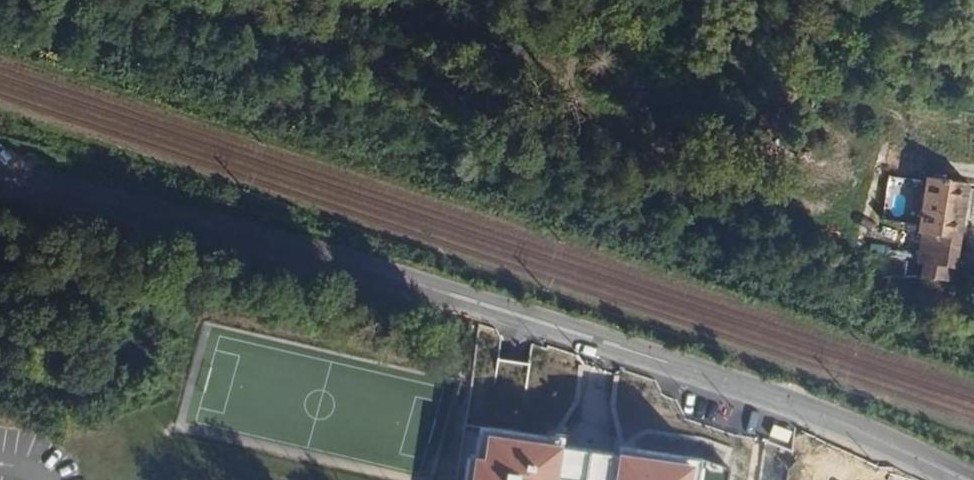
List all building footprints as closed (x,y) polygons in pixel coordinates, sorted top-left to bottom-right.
[(919,232),(914,262),(922,263),(919,277),(949,281),(950,279),(960,216),(965,184),(963,180),(924,174),(915,231),(919,232)] [(973,186),(965,184),(960,216),(969,217),(973,186)] [(691,462),(485,432),(482,455),(472,453),(468,479),(689,479),(691,462)]
